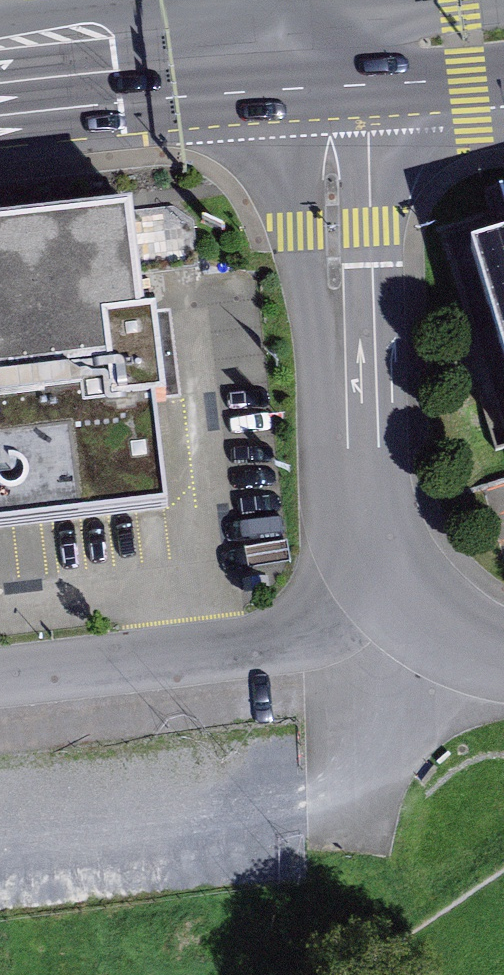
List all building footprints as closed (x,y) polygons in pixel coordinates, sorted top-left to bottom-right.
[(0,241),(0,539),(171,521),(146,276),(141,226),(0,241)] [(460,246),(503,400),(503,234),(460,246)]
